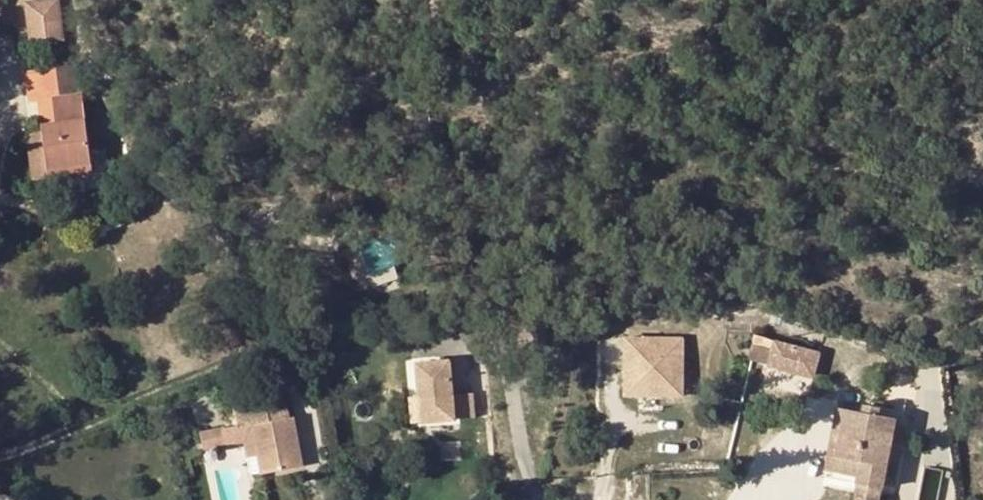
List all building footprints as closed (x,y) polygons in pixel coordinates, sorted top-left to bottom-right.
[(2,5),(5,24),(28,20),(25,1),(2,5)] [(50,41),(53,67),(77,64),(74,38),(50,41)] [(81,94),(77,64),(53,67),(57,97),(81,94)] [(92,174),(81,94),(57,97),(49,98),(52,123),(42,124),(49,179),(92,174)] [(384,238),(345,251),(354,280),(393,267),(384,238)] [(819,354),(755,337),(753,345),(772,350),(768,366),(813,378),(819,354)] [(681,400),(685,342),(618,338),(614,386),(624,396),(681,400)] [(445,364),(412,368),(416,401),(419,427),(452,423),(449,398),(445,364)] [(811,397),(814,378),(770,370),(767,389),(811,397)] [(469,396),(449,398),(452,423),(472,420),(469,396)] [(416,401),(406,402),(410,428),(419,427),(416,401)] [(266,406),(236,411),(239,430),(242,429),(252,427),(258,458),(262,476),(302,468),(292,419),(270,423),(266,406)] [(871,407),(869,415),(894,420),(895,411),(871,407)] [(833,473),(845,410),(837,409),(824,479),(857,485),(861,486),(862,480),(833,473)] [(880,491),(894,420),(869,415),(845,410),(833,473),(862,480),(861,486),(880,491)] [(249,459),(258,458),(252,427),(242,429),(249,459)] [(944,470),(927,467),(921,499),(938,499),(944,470)] [(880,491),(861,486),(857,485),(854,499),(878,499),(880,491)]
